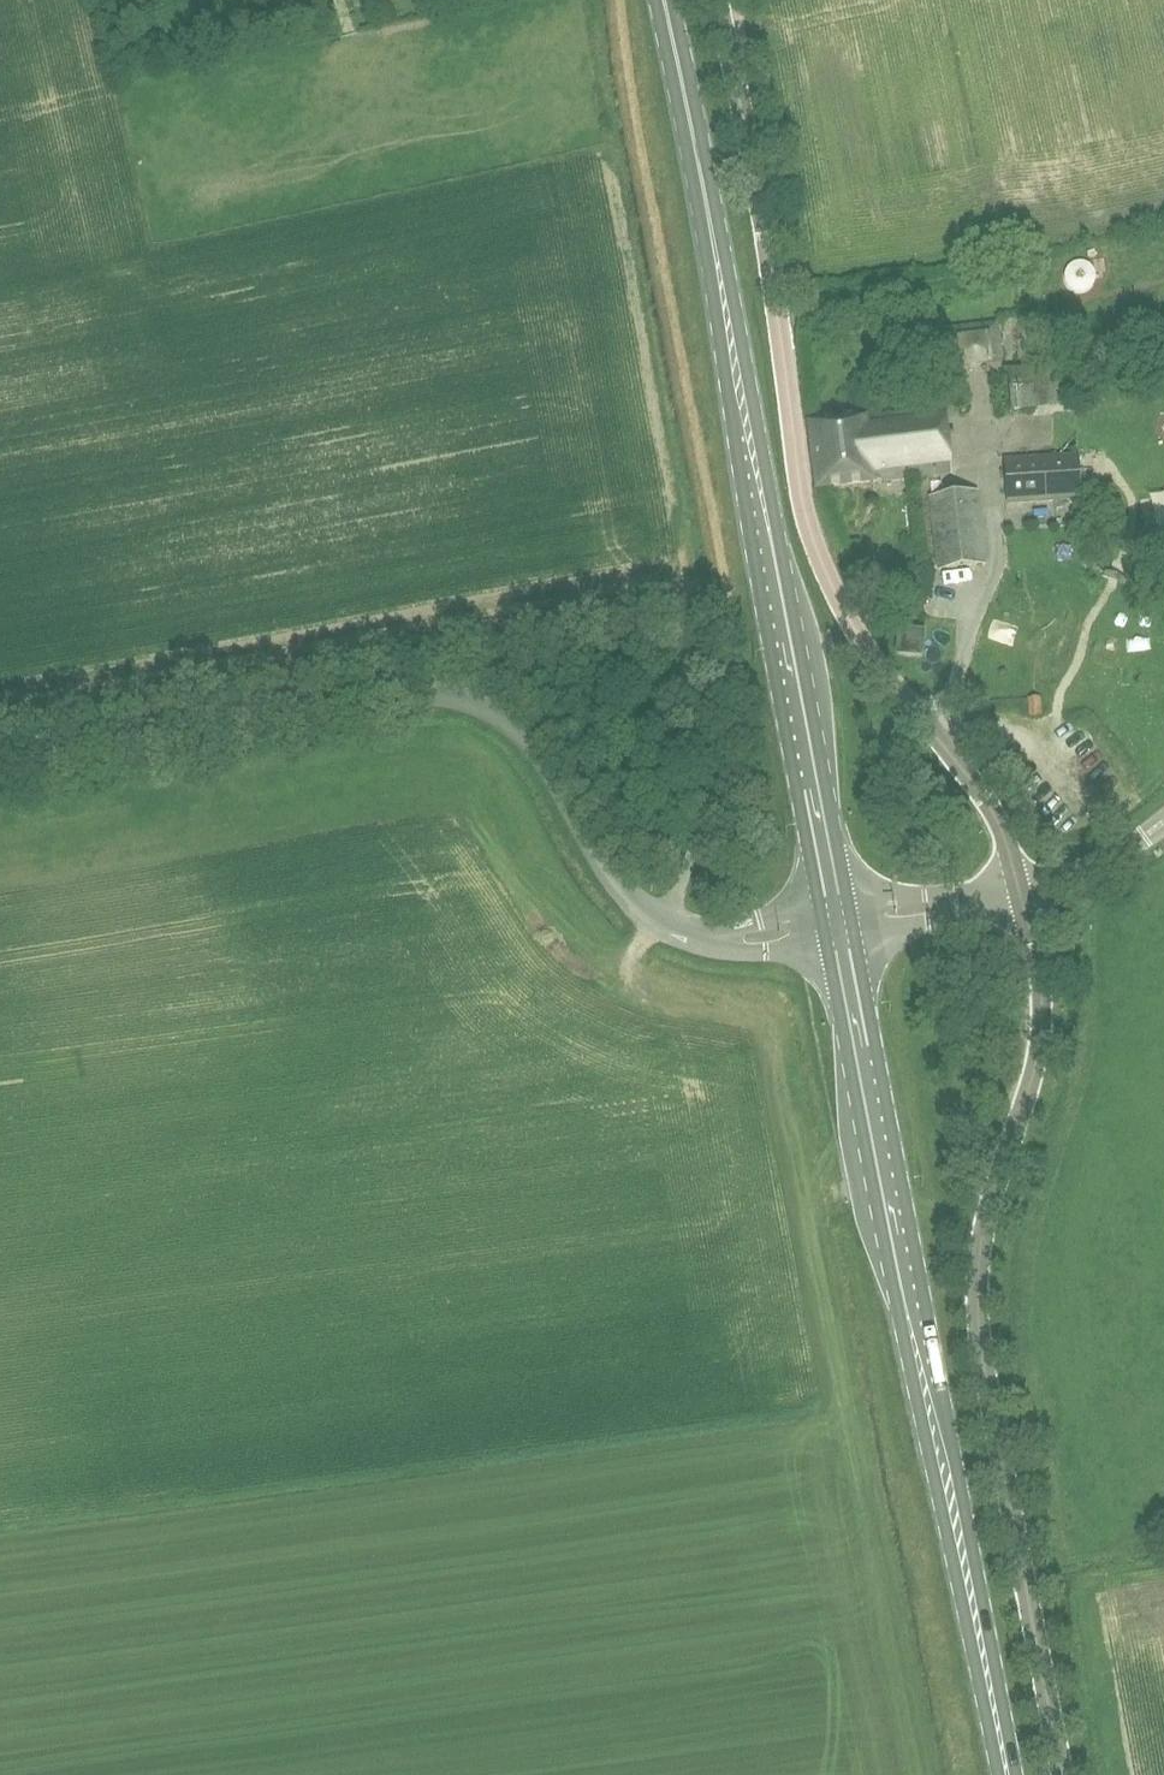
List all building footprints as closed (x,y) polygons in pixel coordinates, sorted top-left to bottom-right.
[(944,326),(947,358),(949,367),(960,366),(960,368),(991,364),(991,362),(1003,361),(1003,355),(998,321),(944,326)] [(1072,406),(1068,364),(1008,369),(1011,411),(1072,406)] [(808,423),(816,488),(873,482),(873,483),(951,474),(943,406),(865,415),(866,416),(808,423)] [(1007,503),(1080,498),(1077,455),(1004,460),(1007,503)] [(985,564),(977,492),(929,498),(937,570),(985,564)] [(896,654),(921,657),(924,632),(899,629),(896,654)] [(727,987),(756,986),(755,976),(727,977),(727,987)]
